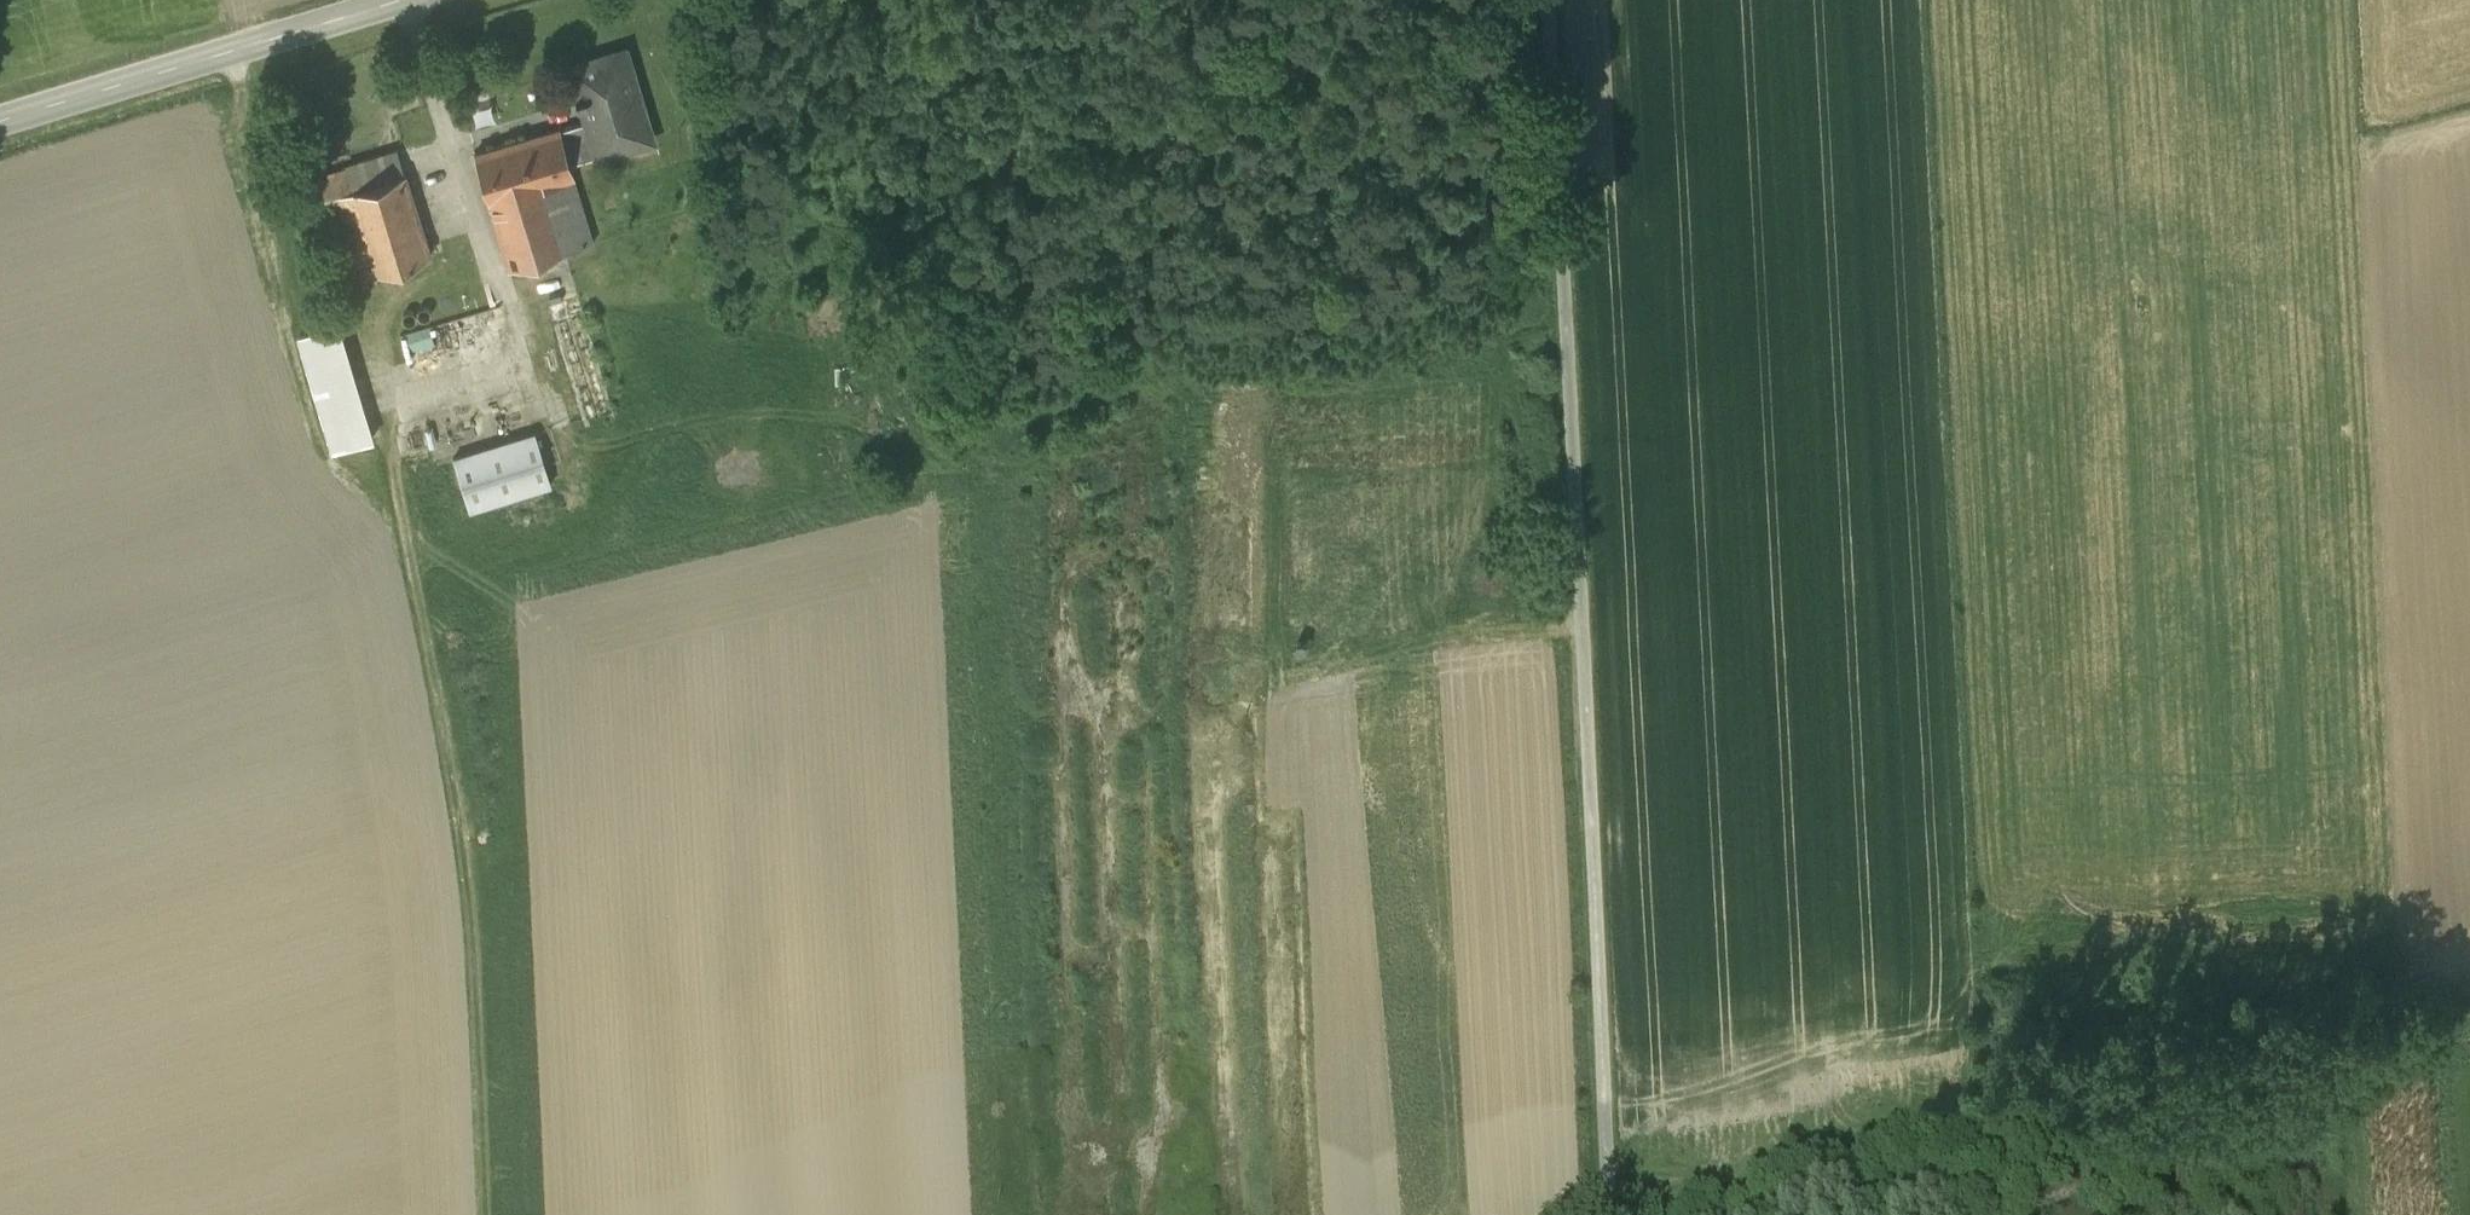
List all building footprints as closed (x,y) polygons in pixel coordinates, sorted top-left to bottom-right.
[(578,115),(474,146),(509,261),(591,237),(565,152),(586,145),(590,156),(650,138),(622,43),(562,61),(578,115)] [(405,172),(341,191),(365,273),(429,254),(405,172)] [(619,408),(587,292),(555,301),(587,416),(619,408)] [(340,317),(295,331),(332,450),(377,436),(340,317)] [(535,428),(453,454),(470,508),(552,482),(535,428)]
